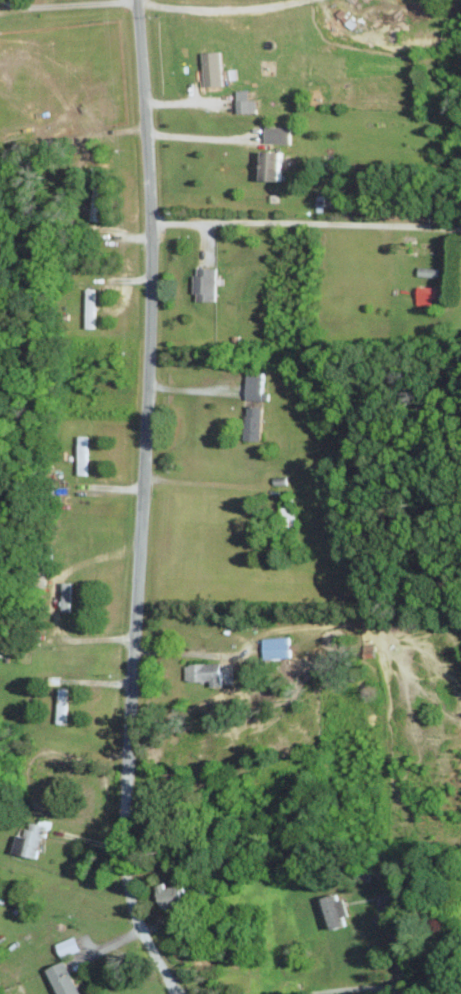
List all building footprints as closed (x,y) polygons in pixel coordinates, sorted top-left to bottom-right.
[(206,87),(226,86),(224,52),(205,53),(206,87)] [(251,90),(238,90),(238,113),(257,112),(257,100),(251,100),(251,90)] [(266,143),(292,144),(293,128),(267,126),(266,143)] [(289,152),(268,152),(267,181),(288,182),(289,152)] [(197,301),(219,301),(220,269),(197,268),(197,301)] [(442,287),(421,287),(420,305),(441,306),(442,287)] [(88,329),(96,328),(95,288),(87,289),(88,329)] [(267,374),(247,373),(247,399),(267,400),(267,374)] [(266,637),(266,658),(294,657),(293,636),(266,637)] [(187,679),(212,680),(212,686),(223,686),(223,663),(187,662),(187,679)] [(12,852),(40,858),(48,821),(36,818),(34,829),(25,827),(23,836),(16,835),(12,852)] [(181,884),(168,888),(166,884),(160,886),(165,901),(184,895),(181,884)] [(349,925),(346,916),(351,915),(346,899),(341,900),(339,894),(324,898),(334,929),(349,925)] [(81,950),(77,936),(58,942),(63,956),(81,950)] [(62,993),(84,993),(66,961),(49,970),(62,993)]
